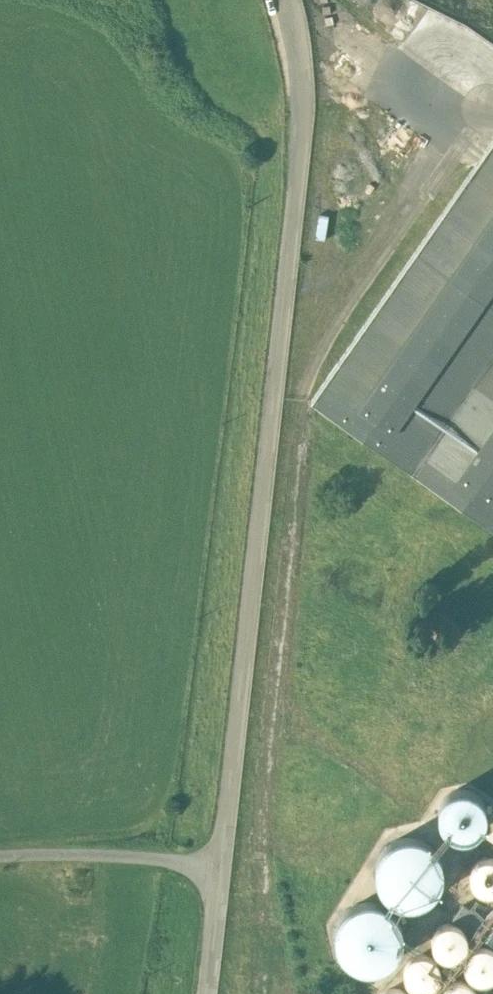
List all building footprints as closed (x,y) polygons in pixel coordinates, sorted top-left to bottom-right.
[(318,400),(492,522),(492,148),(318,400)] [(473,826),(492,826),(492,787),(473,787),(473,826)] [(411,901),(465,884),(447,829),(394,846),(411,901)] [(474,855),(475,889),(492,888),(492,854),(474,855)] [(364,959),(417,960),(419,900),(365,899),(364,959)] [(476,952),(476,921),(453,921),(453,951),(476,952)] [(492,969),(492,944),(481,952),(492,969)] [(460,984),(461,993),(483,993),(482,981),(460,984)]
